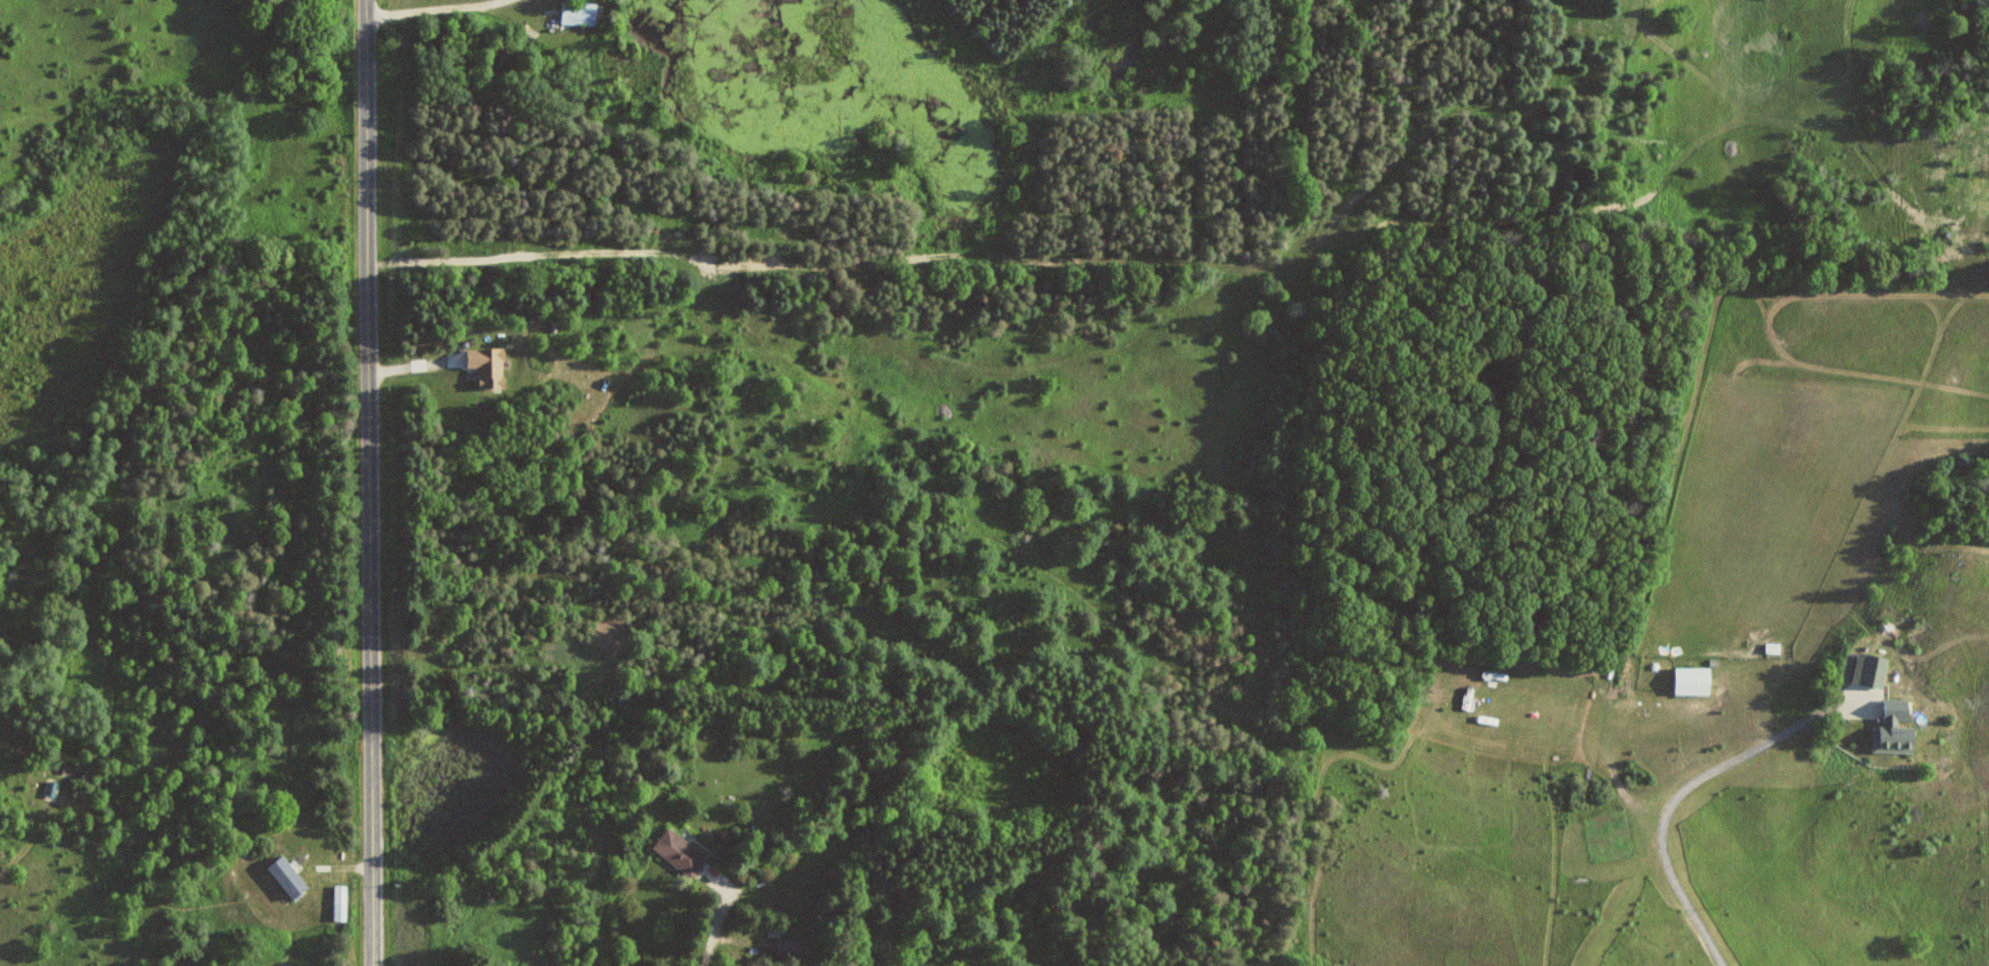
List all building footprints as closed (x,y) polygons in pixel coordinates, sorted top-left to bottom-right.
[(598,2),(563,0),(562,24),(597,26),(598,2)] [(506,347),(469,347),(469,367),(481,367),(481,387),(506,387),(506,347)] [(1890,657),(1860,651),(1853,681),(1884,687),(1890,657)] [(1712,666),(1677,666),(1677,695),(1712,695),(1712,666)] [(1916,752),(1916,724),(1911,724),(1912,699),(1885,699),(1884,726),(1873,726),(1873,752),(1916,752)] [(694,879),(710,858),(669,827),(653,848),(694,879)] [(293,901),(309,890),(285,855),(269,866),(293,901)] [(335,921),(348,921),(348,886),(335,886),(335,921)] [(777,956),(804,956),(804,939),(777,939),(777,956)]
